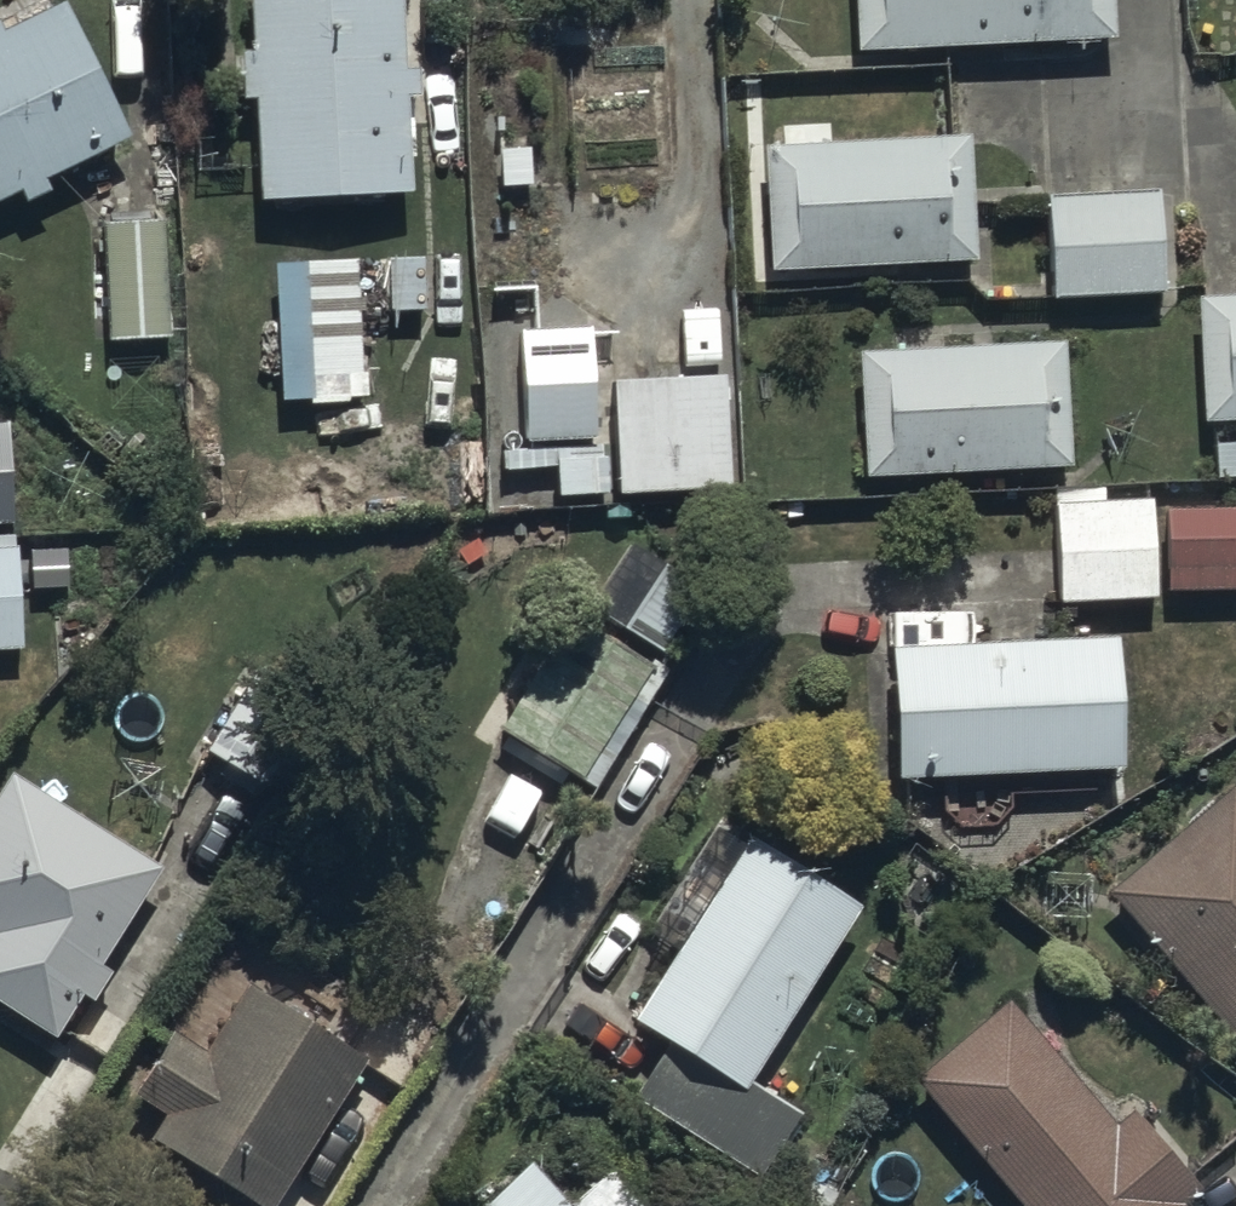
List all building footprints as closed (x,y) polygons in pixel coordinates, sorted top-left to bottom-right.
[(19,177),(26,191),(54,178),(46,162),(130,121),(70,0),(38,0),(3,17),(0,11),(0,187),(19,177)] [(250,41),(241,41),(242,90),(251,90),(254,185),(411,181),(409,88),(420,88),(419,57),(404,58),(403,0),(248,0),(250,41)] [(855,40),(1115,29),(1114,0),(853,0),(855,40)] [(765,131),(770,259),(975,252),(971,124),(765,131)] [(1046,186),(1051,289),(1164,283),(1159,181),(1046,186)] [(162,211),(101,216),(111,332),(172,326),(162,211)] [(358,251),(273,253),(276,391),(369,389),(369,365),(360,365),(359,304),(365,304),(365,288),(359,288),(358,251)] [(1201,409),(1235,407),(1235,287),(1195,288),(1201,409)] [(593,316),(520,318),(524,432),(597,430),(593,316)] [(864,339),(867,463),(1071,458),(1068,334),(864,339)] [(722,365),(681,366),(611,369),(617,482),(730,478),(726,365),(722,365)] [(0,416),(0,516),(13,516),(8,416),(0,416)] [(607,437),(501,440),(502,464),(558,462),(558,487),(609,485),(607,437)] [(1060,581),(1061,593),(1156,590),(1153,491),(1102,492),(1102,481),(1054,482),(1054,509),(1039,509),(1041,582),(1060,581)] [(1166,582),(1235,582),(1235,500),(1166,500),(1166,582)] [(22,647),(21,542),(0,542),(0,647),(22,647)] [(626,605),(666,633),(706,575),(667,547),(626,605)] [(569,619),(503,720),(581,772),(647,671),(569,619)] [(893,633),(898,766),(1122,758),(1118,625),(893,633)] [(260,657),(206,740),(246,766),(236,781),(253,792),(265,774),(270,777),(322,697),(260,657)] [(11,759),(0,777),(0,992),(55,1027),(82,985),(91,991),(112,959),(98,950),(160,856),(11,759)] [(1112,878),(1235,1029),(1235,776),(1112,878)] [(754,824),(633,1005),(672,1031),(636,1084),(756,1164),(800,1098),(752,1067),(865,898),(754,824)] [(168,1102),(154,1124),(273,1201),(372,1047),(248,967),(201,1039),(172,1021),(134,1080),(168,1102)] [(919,1067),(1035,1205),(1197,1205),(1185,1192),(1204,1176),(1137,1096),(1114,1115),(1011,991),(919,1067)] [(468,1205),(651,1205),(614,1161),(572,1195),(533,1148),(499,1177),(491,1168),(479,1179),(488,1190),(468,1205)]
